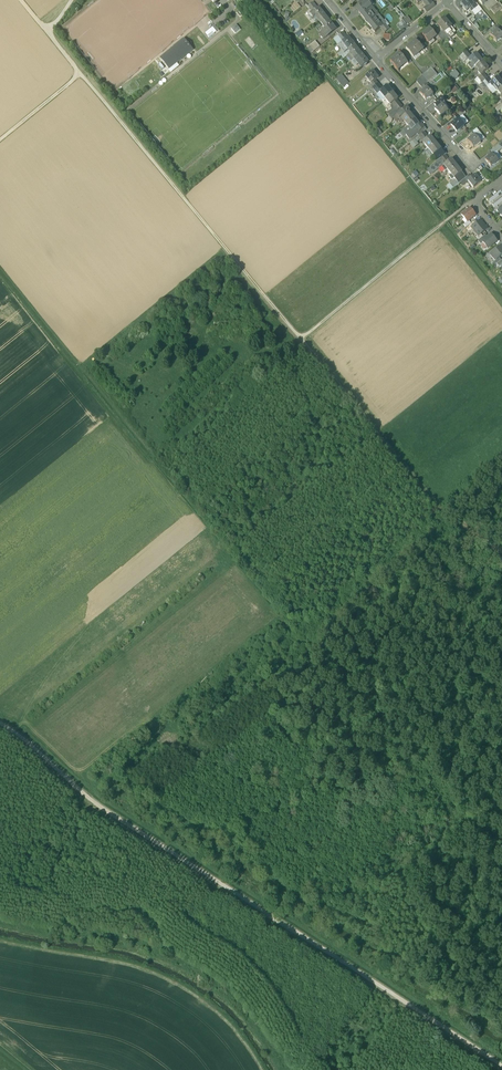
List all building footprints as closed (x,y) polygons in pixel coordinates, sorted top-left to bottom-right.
[(460,5),(466,12),(470,9),(474,6),(469,0),(466,0),(460,5)] [(359,7),(357,9),(361,14),(372,6),(368,1),(359,7)] [(318,8),(313,2),(308,6),(313,12),(318,8)] [(433,2),(428,6),(427,6),(424,8),(427,12),(435,5),(433,2)] [(491,9),(496,15),(501,9),(501,7),(499,3),(491,9)] [(372,6),(361,14),(364,18),(363,18),(365,20),(366,20),(368,23),(375,18),(379,15),(372,6)] [(321,11),(318,8),(319,8),(318,8),(313,12),(310,15),(313,18),(315,16),(319,20),(325,15),(321,11)] [(329,20),(325,15),(319,20),(326,28),(332,24),(331,23),(331,24),(329,21),(329,20)] [(409,26),(407,24),(412,21),(408,16),(397,25),(402,31),(409,26)] [(382,26),(375,18),(368,23),(368,24),(368,23),(371,26),(370,27),(372,29),(373,28),(376,31),(375,32),(381,27),(382,26)] [(444,18),(438,24),(443,31),(445,33),(448,30),(452,28),(444,18)] [(326,28),(322,31),(327,37),(337,29),(332,23),(332,24),(326,28)] [(390,28),(386,23),(382,26),(381,27),(385,32),(390,28)] [(231,28),(235,33),(240,29),(236,24),(231,28)] [(219,30),(215,25),(205,33),(209,38),(219,30)] [(430,29),(423,35),(429,43),(437,36),(430,29)] [(491,35),(496,43),(501,38),(501,35),(498,30),(498,29),(494,32),(491,35)] [(451,31),(450,32),(448,30),(445,33),(449,38),(450,39),(454,36),(451,31)] [(449,38),(445,33),(443,31),(440,33),(447,41),(449,38)] [(347,38),(343,32),(338,36),(342,42),(347,38)] [(440,33),(437,35),(444,43),(447,41),(440,33)] [(342,42),(348,50),(354,45),(351,40),(350,41),(348,38),(348,37),(347,38),(342,42)] [(193,50),(184,39),(161,58),(169,69),(193,50)] [(320,47),(315,41),(309,46),(314,52),(320,47)] [(424,50),(416,41),(407,49),(414,58),(424,50)] [(348,50),(342,42),(338,45),(342,50),(345,53),(348,50)] [(354,45),(348,50),(351,53),(355,58),(361,54),(358,51),(359,50),(354,45)] [(472,57),(467,51),(462,55),(467,61),(469,60),(472,57)] [(472,57),(469,60),(471,63),(473,62),(476,66),(483,61),(476,53),(472,57)] [(368,62),(361,54),(355,58),(354,59),(361,68),(368,62)] [(400,54),(393,59),(390,61),(397,70),(406,62),(407,62),(404,59),(400,54)] [(483,61),(476,66),(480,71),(479,72),(481,75),(484,73),(489,69),(483,61)] [(431,68),(423,75),(428,82),(437,75),(431,68)] [(450,74),(455,80),(461,75),(455,69),(450,74)] [(373,71),(366,77),(371,84),(372,84),(376,81),(379,78),(373,71)] [(484,73),(481,75),(479,77),(483,82),(488,78),(484,73)] [(349,83),(342,75),(336,80),(343,88),(349,83)] [(492,83),(488,78),(483,82),(487,87),(491,84),(492,83)] [(498,78),(492,83),(491,84),(493,87),(495,86),(498,90),(501,87),(501,82),(498,78)] [(383,90),(378,83),(373,87),(378,94),(380,92),(383,90)] [(393,92),(388,86),(383,90),(380,92),(385,99),(393,92)] [(427,88),(427,87),(424,90),(420,93),(426,100),(433,95),(427,88)] [(393,92),(385,99),(391,105),(392,104),(398,100),(398,99),(393,92)] [(440,97),(434,101),(436,104),(434,105),(436,108),(442,104),(445,102),(440,97)] [(403,106),(398,100),(392,104),(397,110),(400,109),(403,106)] [(442,104),(436,108),(435,109),(441,117),(444,114),(448,111),(442,104)] [(402,111),(394,118),(397,121),(400,119),(400,120),(402,118),(401,118),(409,112),(410,111),(407,107),(402,111)] [(397,110),(391,116),(393,118),(394,118),(402,111),(400,109),(397,110)] [(409,112),(401,118),(402,118),(404,121),(407,124),(414,118),(409,112)] [(414,118),(407,124),(409,127),(412,130),(412,131),(420,125),(419,124),(414,118)] [(455,121),(451,124),(457,132),(464,126),(459,119),(455,121)] [(420,125),(412,131),(412,130),(407,133),(406,135),(410,139),(417,133),(425,127),(421,123),(420,124),(419,124),(420,125)] [(425,127),(417,133),(419,136),(424,131),(427,129),(425,127)] [(429,138),(424,131),(419,136),(424,142),(429,138)] [(472,137),(468,140),(474,148),(481,142),(475,135),(475,134),(472,137)] [(424,142),(429,149),(436,143),(431,136),(429,138),(424,142)] [(414,148),(419,144),(415,139),(410,143),(414,148)] [(436,143),(429,149),(434,155),(436,154),(441,150),(442,149),(436,143)] [(441,150),(436,154),(440,159),(445,155),(441,150)] [(489,156),(486,159),(492,167),(499,161),(493,154),(492,154),(489,156)] [(445,155),(440,159),(445,165),(450,161),(445,155)] [(457,166),(452,159),(445,165),(444,165),(449,172),(457,166)] [(462,172),(457,166),(449,172),(452,174),(455,178),(462,172)] [(462,172),(455,178),(459,184),(465,179),(466,178),(463,174),(462,172)] [(481,182),(476,174),(472,177),(468,180),(468,181),(474,188),(481,182)] [(500,194),(494,199),(489,203),(490,204),(490,203),(492,205),(492,206),(494,208),(501,201),(501,198),(500,195),(501,195),(500,194)] [(493,208),(494,209),(494,208),(496,211),(498,213),(501,210),(501,201),(494,208),(493,208)] [(476,215),(470,208),(461,215),(467,222),(469,221),(476,215)] [(487,229),(480,220),(472,227),(479,236),(487,229)] [(487,238),(485,235),(478,241),(480,244),(482,242),(487,238)] [(493,238),(491,235),(487,238),(482,242),(488,249),(497,241),(493,237),(493,238)] [(501,246),(490,255),(495,261),(499,258),(501,256),(501,248),(501,246)] [(495,261),(491,264),(493,267),(497,264),(501,260),(499,258),(495,261)]
